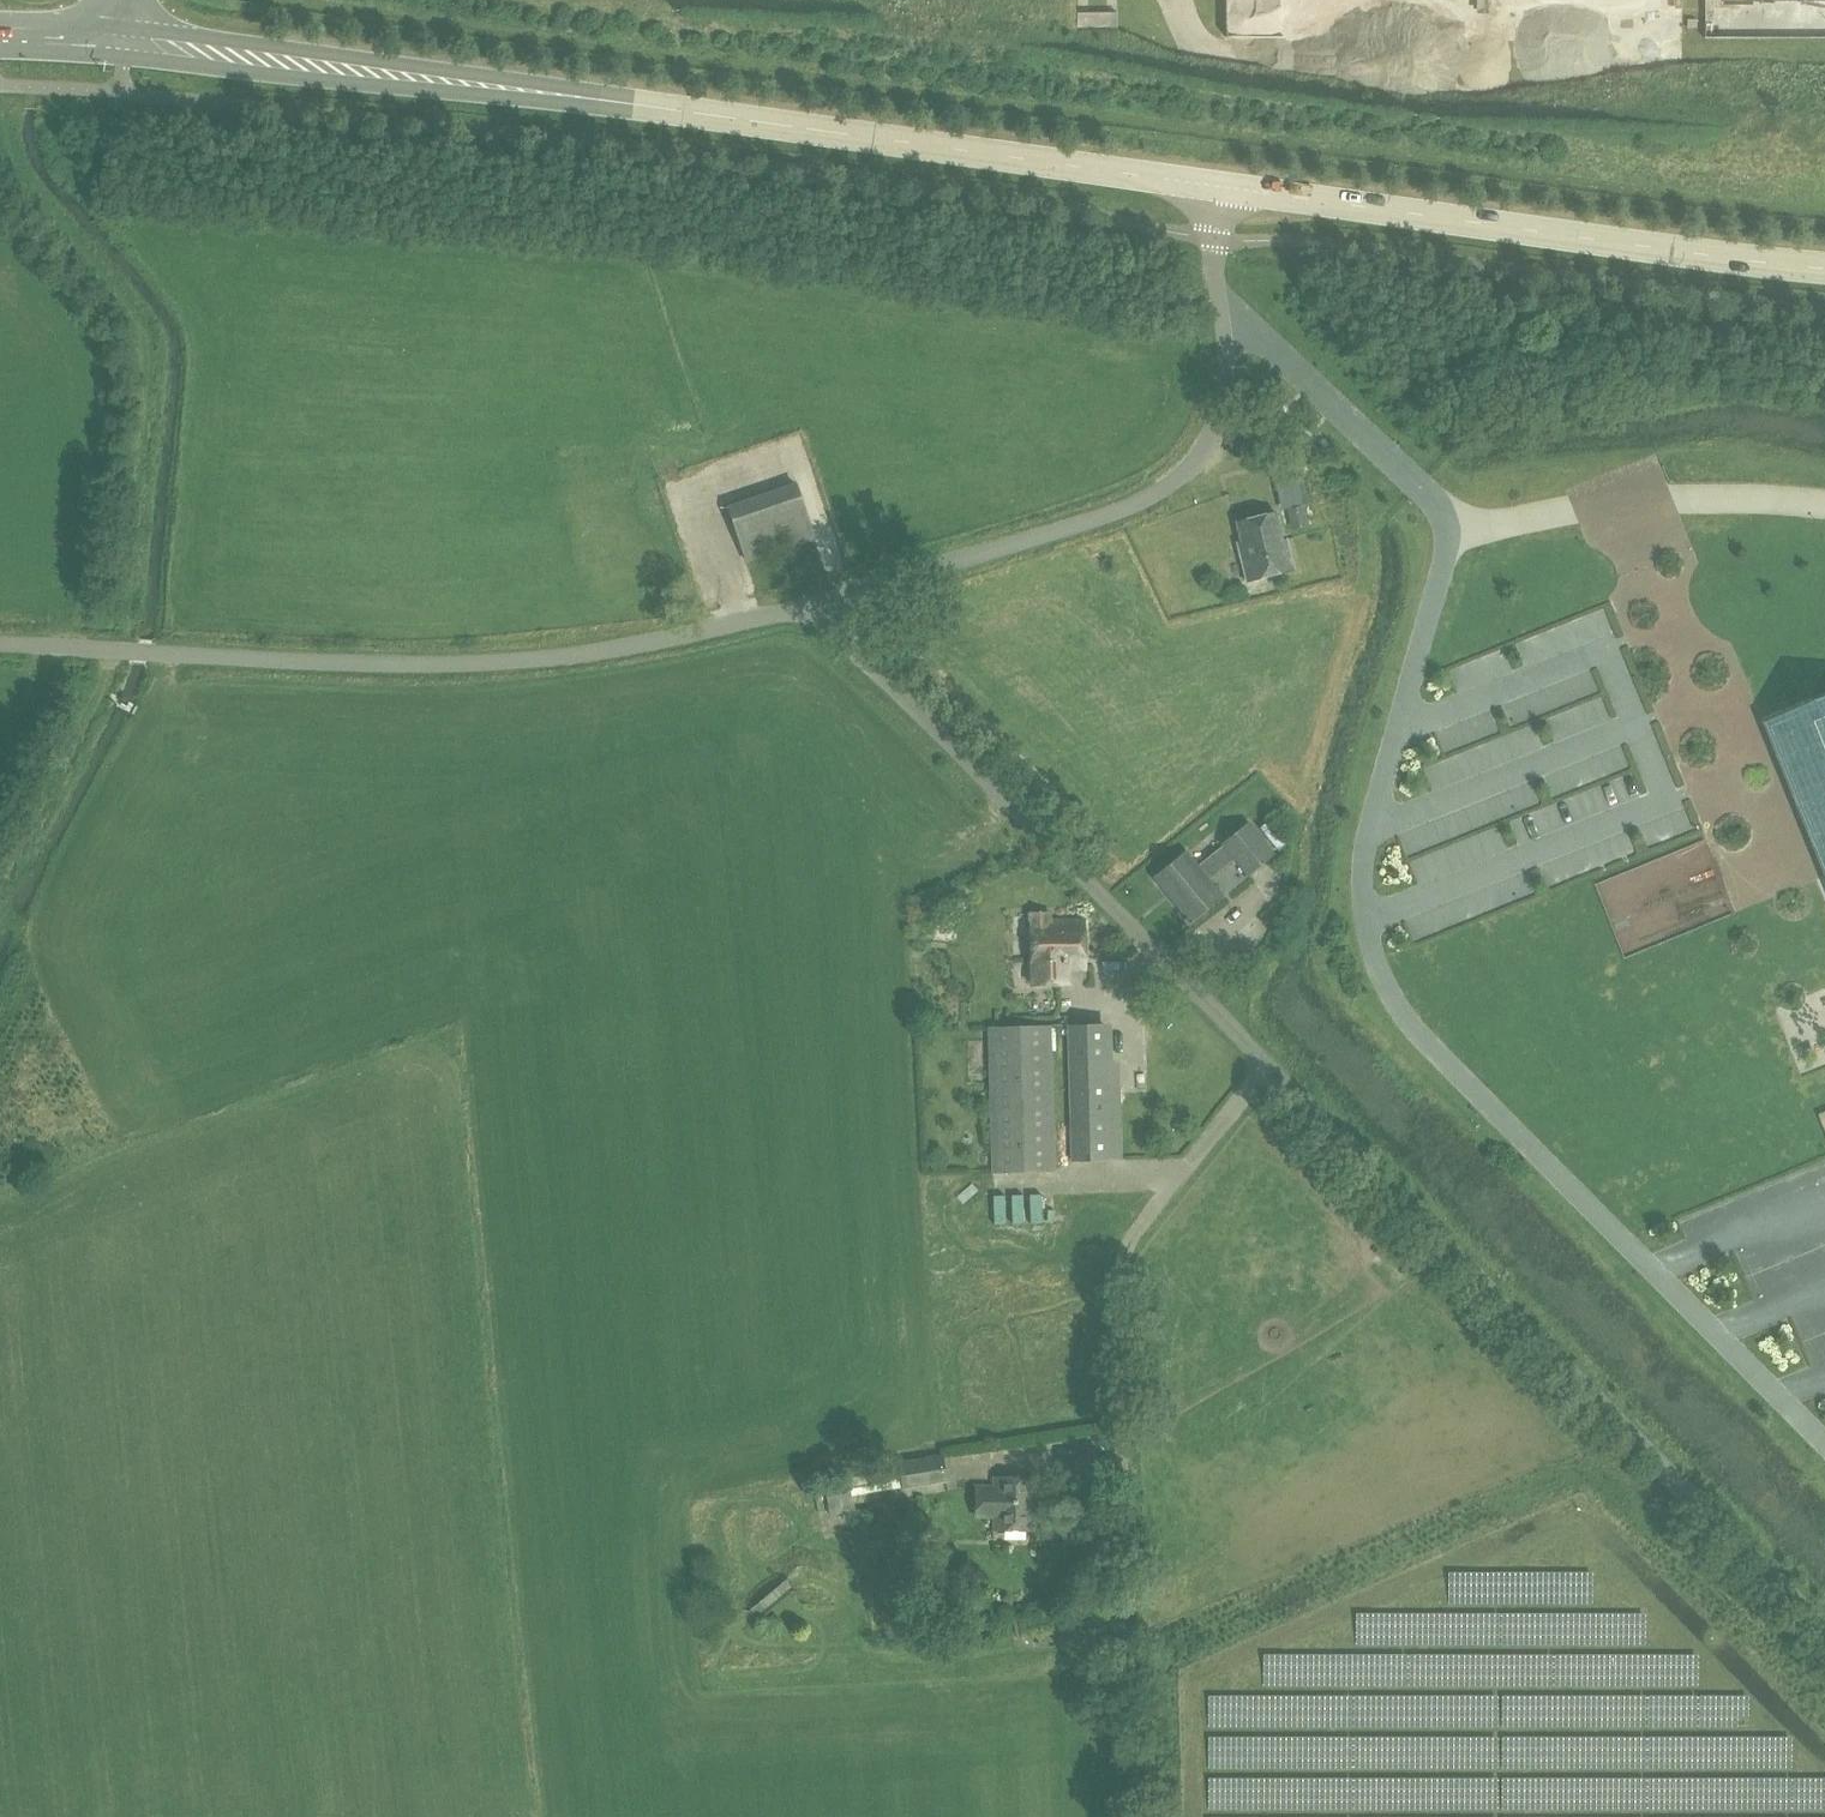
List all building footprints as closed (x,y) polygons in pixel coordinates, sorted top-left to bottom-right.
[(1118,28),(1118,13),(1078,14),(1079,29),(1118,28)] [(1304,506),(1309,505),(1302,478),(1275,484),(1281,511),(1288,510),(1304,506)] [(797,483),(728,505),(748,563),(816,540),(797,483)] [(1307,524),(1306,517),(1304,506),(1288,510),(1292,528),(1307,524)] [(1237,523),(1244,552),(1240,553),(1247,580),(1295,568),(1288,540),(1284,541),(1276,513),(1237,523)] [(1766,723),(1824,869),(1824,699),(1766,723)] [(1222,896),(1208,880),(1234,860),(1248,876),(1275,854),(1249,821),(1220,845),(1222,847),(1197,866),(1186,853),(1155,878),(1191,921),(1222,896)] [(1086,970),(1084,919),(1049,920),(1049,914),(1031,915),(1032,984),(1069,983),(1069,970),(1086,970)] [(1122,1161),(1119,1062),(1113,1063),(1111,1022),(1067,1024),(1069,1065),(1072,1162),(1122,1161)] [(988,1026),(993,1173),(1056,1172),(1053,1065),(1052,1024),(988,1026)] [(942,1455),(899,1463),(902,1486),(902,1488),(903,1491),(946,1484),(942,1455)] [(902,1486),(899,1463),(886,1466),(886,1471),(813,1487),(816,1500),(828,1498),(831,1516),(856,1511),(853,1497),(902,1488),(902,1486)] [(1036,1531),(1036,1477),(995,1477),(995,1488),(977,1488),(977,1516),(995,1516),(995,1530),(1036,1531)]
